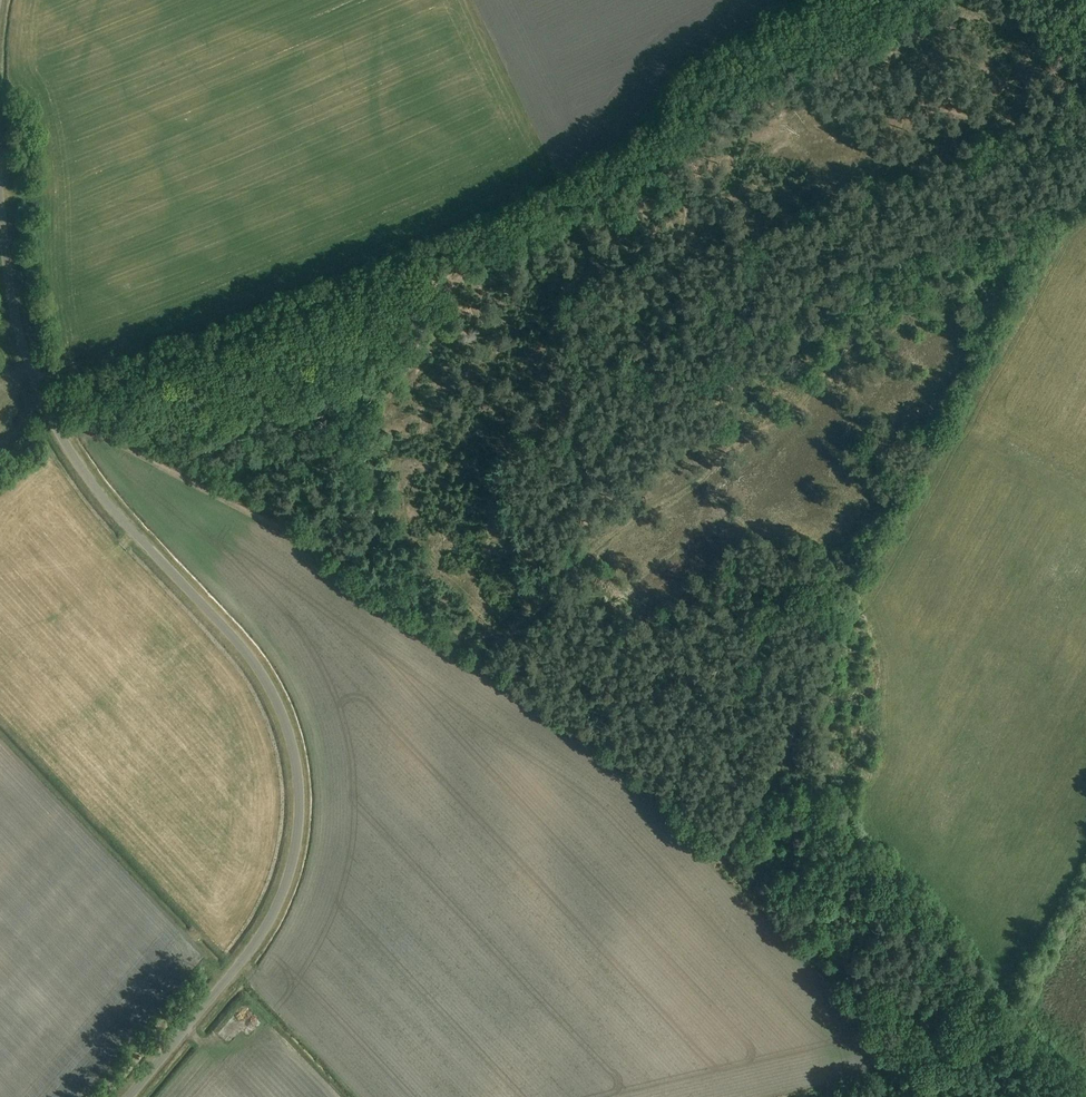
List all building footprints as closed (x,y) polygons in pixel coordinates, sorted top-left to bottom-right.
[(203,1032),(200,1041),(214,1046),(217,1036),(203,1032)]
